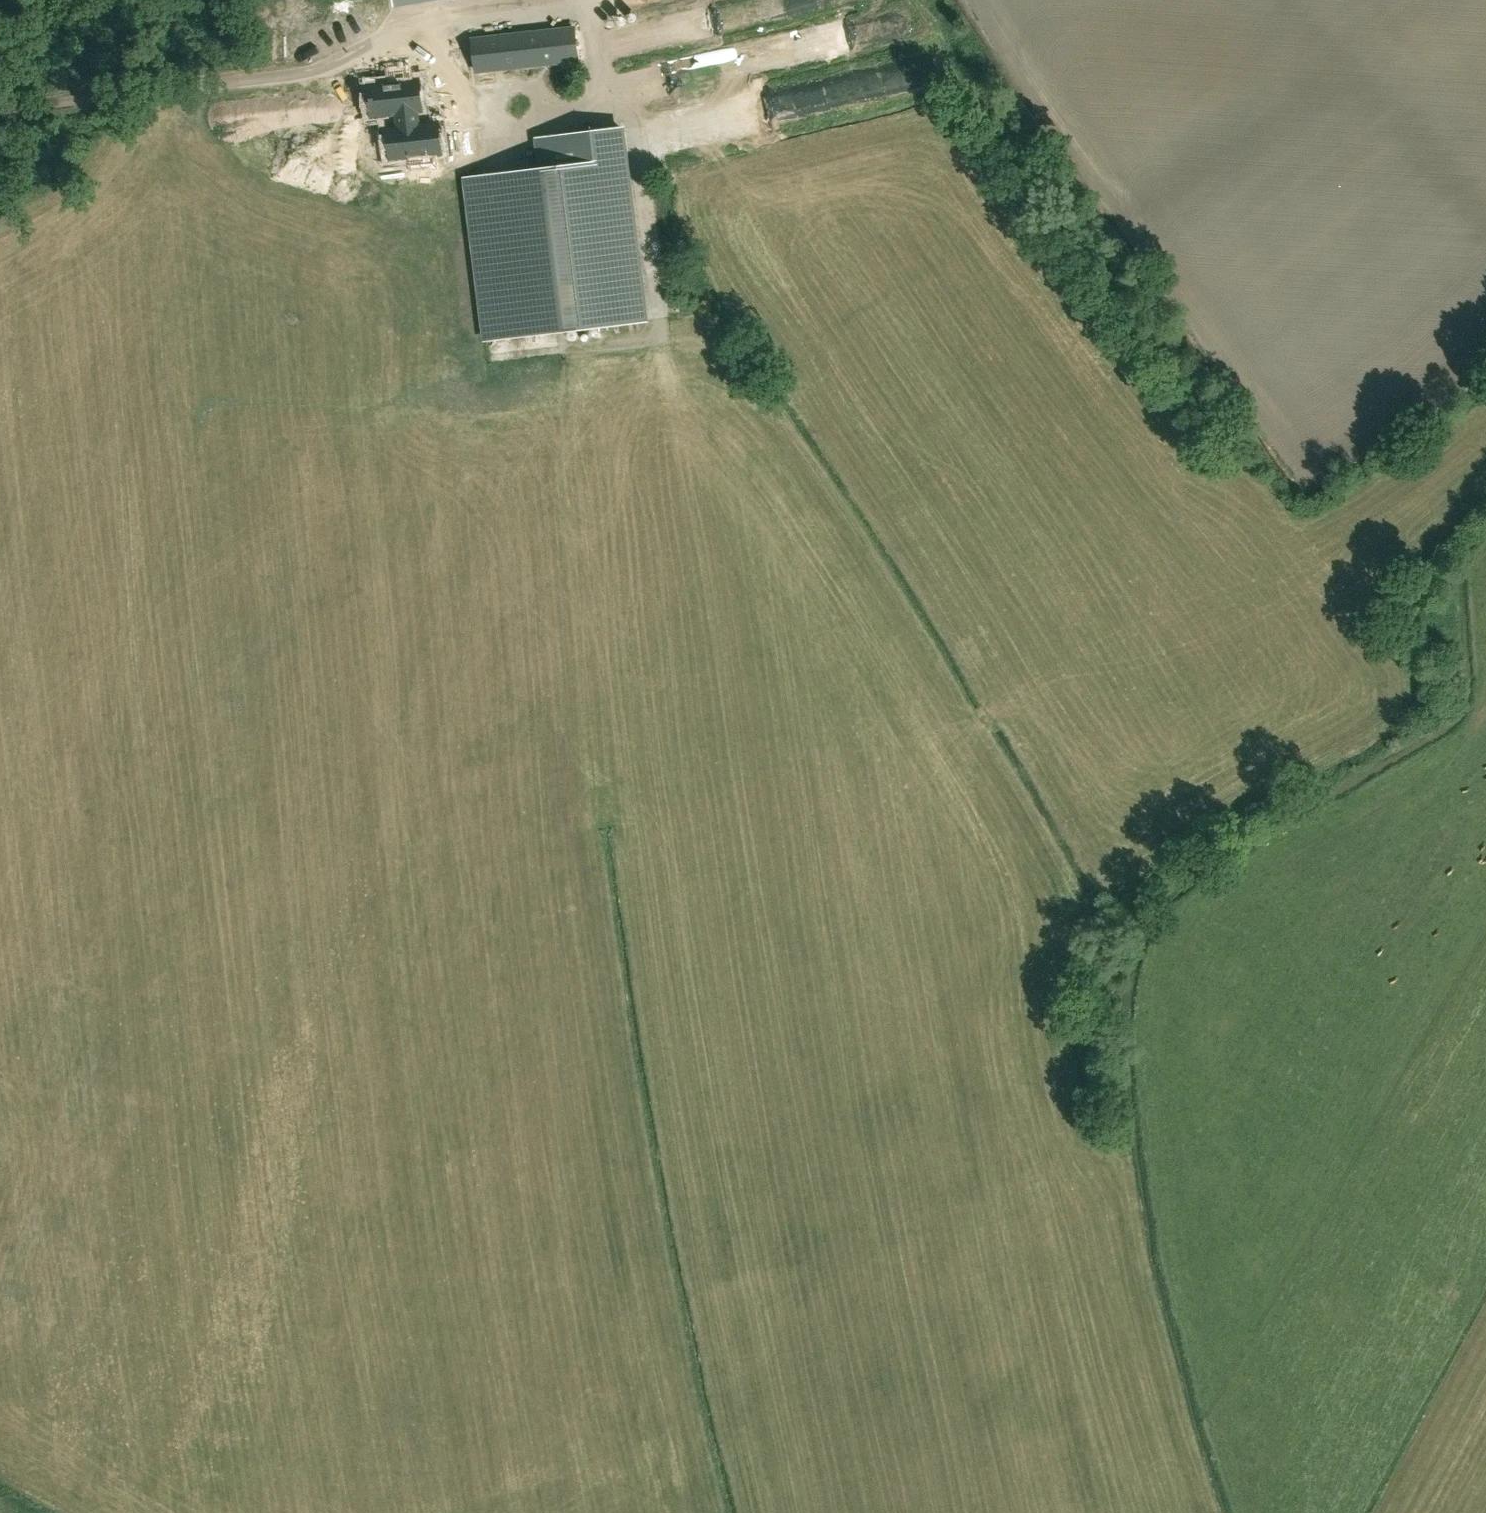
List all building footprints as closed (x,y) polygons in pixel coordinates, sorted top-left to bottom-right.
[(574,28),(473,39),(476,71),(578,59),(574,28)] [(726,140),(845,110),(837,76),(717,106),(726,140)] [(411,110),(412,124),(403,126),(406,155),(422,153),(451,150),(454,150),(450,120),(432,122),(430,108),(434,107),(431,78),(427,78),(401,81),(383,83),(387,113),(411,110)] [(539,169),(464,178),(481,337),(595,325),(595,330),(604,329),(603,324),(641,319),(620,129),(535,139),(539,169)]
